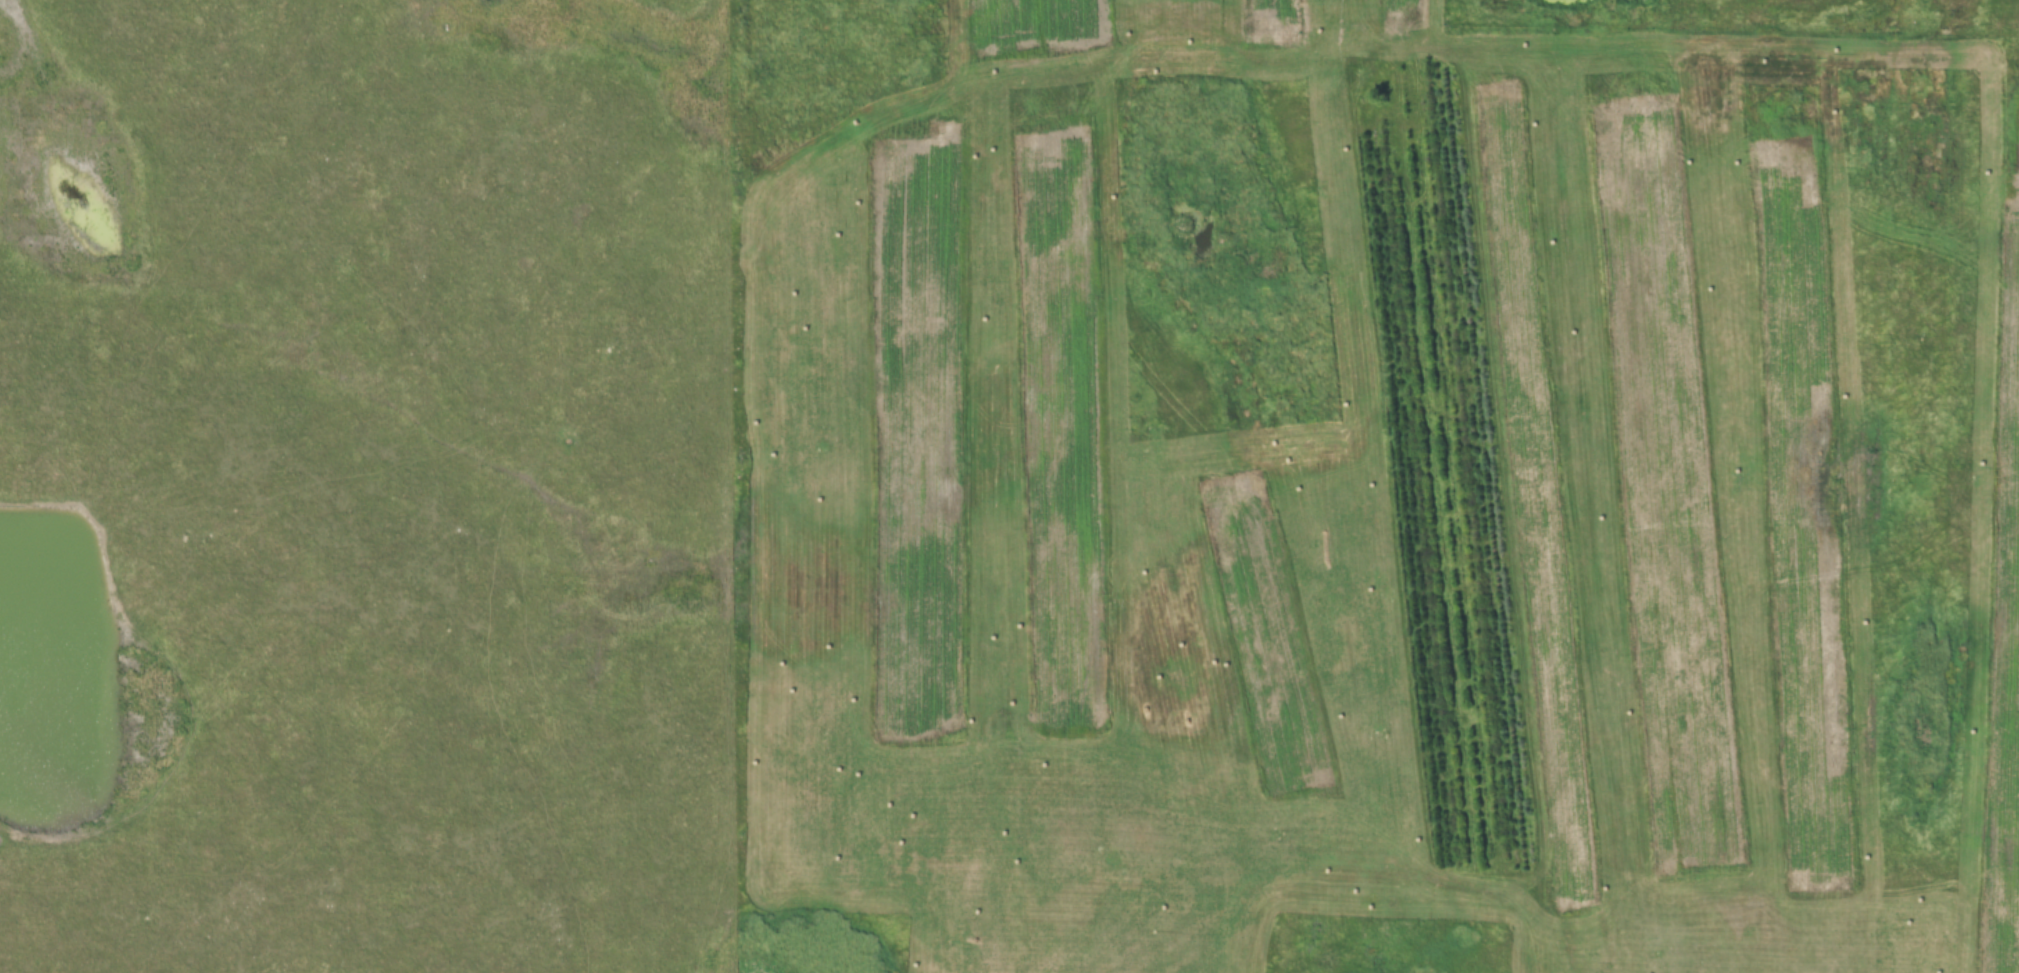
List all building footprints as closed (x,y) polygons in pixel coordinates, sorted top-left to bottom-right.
[(1669,972),(1678,972),(1677,955),(1668,956),(1669,972)]
